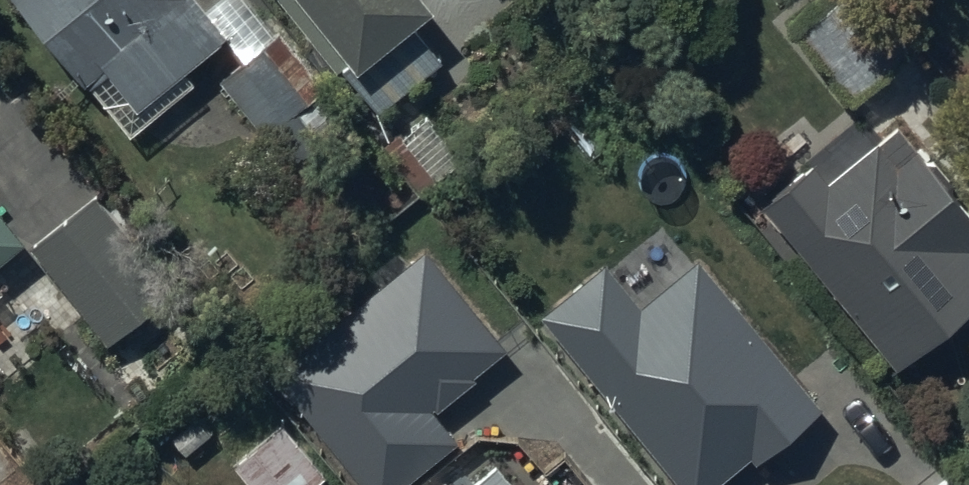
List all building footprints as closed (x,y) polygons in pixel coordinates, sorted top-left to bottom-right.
[(132,130),(196,78),(184,64),(218,36),(189,0),(25,0),(132,130)] [(375,109),(442,56),(411,17),(432,0),(289,0),(375,109)] [(797,27),(847,92),(909,45),(875,0),(832,0),(797,27)] [(286,28),(225,74),(291,161),(352,115),(286,28)] [(762,199),(893,358),(968,296),(968,247),(966,243),(968,241),(968,212),(914,145),(896,160),(861,118),(762,199)] [(664,126),(605,173),(667,248),(725,200),(664,126)] [(96,190),(33,240),(110,337),(173,288),(96,190)] [(27,235),(0,203),(0,257),(27,235)] [(274,365),(371,484),(394,484),(453,438),(424,402),(431,396),(437,404),(477,372),(470,367),(505,340),(426,242),(274,365)] [(585,364),(684,484),(743,484),(792,446),(772,422),(809,392),(733,299),(665,355),(638,322),(585,364)] [(237,460),(258,484),(317,484),(315,481),(327,472),(288,421),(237,460)] [(497,462),(469,484),(515,484),(497,462)] [(437,484),(460,484),(451,474),(437,484)]
